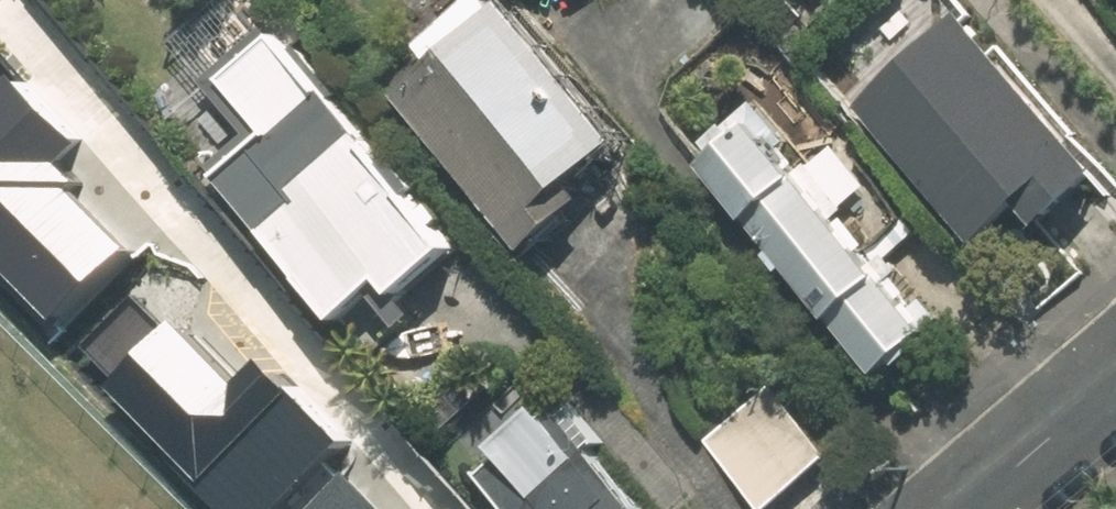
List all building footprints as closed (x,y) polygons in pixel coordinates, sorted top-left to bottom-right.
[(516,253),(577,201),(566,188),(611,149),(484,0),(467,0),(410,48),(422,62),(383,95),(516,253)] [(953,1),(840,99),(971,250),(1006,220),(1021,237),(1099,170),(953,1)] [(461,248),(275,31),(214,84),(263,141),(211,186),(362,363),(409,323),(394,305),(461,248)] [(0,87),(0,250),(66,315),(144,237),(65,159),(95,128),(26,61),(0,87)] [(874,258),(911,228),(839,141),(803,172),(747,104),(681,159),(869,386),(935,332),(874,258)] [(274,347),(250,370),(185,306),(114,377),(180,442),(248,508),(270,508),(330,448),(353,425),(274,347)] [(762,374),(690,432),(753,508),(766,508),(830,457),(762,374)] [(481,447),(493,460),(470,480),(494,508),(626,508),(534,402),(481,447)] [(356,457),(304,508),(408,508),(356,457)]
